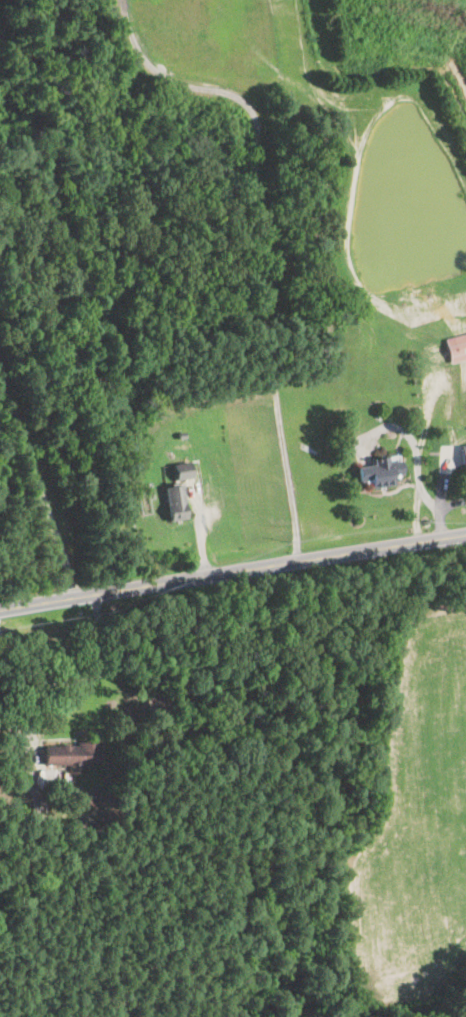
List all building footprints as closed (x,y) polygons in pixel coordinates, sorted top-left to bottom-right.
[(335,321),(328,321),(327,314),(334,313),(335,321)] [(445,339),(465,334),(465,359),(451,363),(445,339)] [(387,458),(388,463),(401,461),(404,475),(398,476),(398,478),(393,479),(394,485),(371,489),(369,481),(360,482),(357,468),(374,465),(373,460),(387,457),(387,458)] [(177,480),(175,464),(191,461),(194,477),(177,480)] [(188,518),(171,521),(166,487),(183,484),(188,518)] [(102,742),(102,766),(45,765),(45,747),(59,747),(59,746),(74,746),(74,747),(78,747),(78,742),(102,742)] [(39,800),(39,816),(29,816),(29,799),(39,800)]
